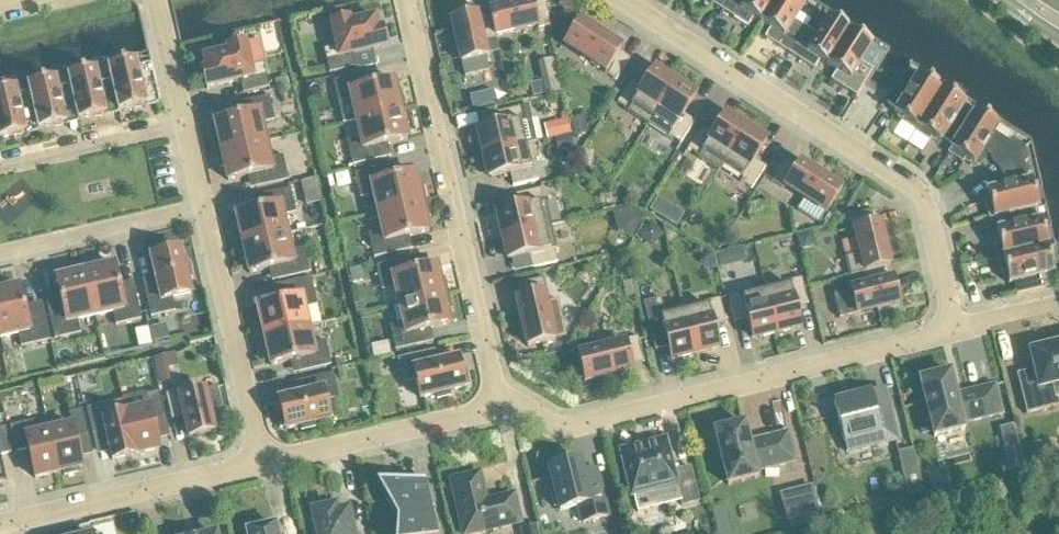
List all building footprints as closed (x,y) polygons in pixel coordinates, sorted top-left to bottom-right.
[(722,14),(731,0),(701,0),(722,14)] [(761,26),(778,0),(731,0),(722,14),(747,30),(753,21),(761,26)] [(789,57),(805,31),(794,24),(806,6),(797,0),(778,0),(761,26),(769,32),(764,41),(789,57)] [(550,29),(545,3),(532,6),(532,5),(489,14),(489,17),(494,39),(525,32),(526,34),(550,29)] [(482,46),(495,43),(494,39),(489,17),(476,20),(476,18),(451,23),(461,66),(464,79),(489,74),(486,60),(482,46)] [(819,64),(827,69),(850,34),(828,20),(816,38),(805,31),(789,57),(813,72),(819,64)] [(351,57),(385,50),(381,32),(377,33),(375,21),(349,26),(349,23),(331,27),(336,50),(323,53),(329,76),(354,70),(351,57)] [(564,48),(606,74),(604,77),(615,84),(629,62),(618,55),(621,51),(579,24),(564,48)] [(850,34),(827,69),(836,75),(830,83),(856,100),(872,74),(860,66),(872,48),(850,34)] [(228,55),(203,60),(206,72),(202,73),(206,91),(240,83),(243,96),(269,90),(263,67),(250,70),(245,47),(227,51),(228,55)] [(560,94),(552,62),(537,66),(544,97),(560,94)] [(109,76),(117,108),(118,114),(146,108),(144,101),(157,98),(158,105),(160,104),(151,67),(137,70),(135,63),(108,70),(109,76)] [(69,86),(77,117),(78,123),(106,117),(104,111),(117,108),(109,76),(97,79),(95,72),(68,79),(69,86)] [(626,114),(647,128),(674,86),(654,72),(642,91),(631,83),(616,105),(627,113),(626,114)] [(900,126),(914,135),(941,93),(918,78),(916,82),(905,75),(886,105),(896,112),(893,116),(902,122),(900,126)] [(351,105),(356,123),(405,111),(401,96),(397,98),(393,84),(368,90),(365,77),(333,84),(339,108),(351,105)] [(288,89),(286,81),(275,83),(277,92),(288,89)] [(27,88),(29,95),(37,126),(38,133),(66,126),(64,120),(77,117),(69,86),(57,89),(55,82),(27,88)] [(674,86),(647,128),(668,141),(669,139),(680,146),(694,124),(683,117),(695,99),(674,86)] [(26,135),(24,129),(37,126),(29,95),(17,98),(15,91),(0,94),(0,141),(26,135)] [(471,92),(472,107),(497,106),(496,91),(471,92)] [(942,142),(952,148),(972,118),(962,111),(964,108),(941,93),(914,135),(928,145),(931,140),(940,146),(942,142)] [(212,140),(216,156),(265,144),(261,126),(274,123),(268,99),(236,107),(239,119),(214,125),(217,139),(212,140)] [(498,128),(477,133),(482,157),(525,147),(536,145),(527,108),(495,115),(498,128)] [(405,111),(356,123),(360,141),(347,144),(352,168),(384,161),(381,148),(407,142),(404,128),(408,127),(405,111)] [(989,159),(997,169),(1024,150),(1011,143),(1008,145),(994,136),(998,129),(974,114),(972,118),(952,148),(947,157),(962,166),(964,162),(973,168),(982,154),(989,159)] [(587,134),(583,118),(570,121),(574,137),(587,134)] [(718,173),(722,168),(721,168),(745,131),(724,118),(712,136),(701,129),(687,151),(698,158),(697,160),(718,173)] [(554,140),(570,137),(571,136),(568,122),(549,127),(552,141),(554,140)] [(721,168),(722,168),(742,181),(740,185),(751,192),(765,169),(754,163),(766,144),(745,131),(721,168)] [(570,137),(554,140),(557,155),(574,151),(570,137)] [(265,144),(216,156),(220,171),(224,170),(227,184),(253,178),(256,191),(288,183),(282,159),(269,162),(265,144)] [(525,147),(482,157),(488,181),(509,176),(512,189),(538,183),(535,170),(531,171),(525,147)] [(998,220),(1033,212),(1038,211),(1031,184),(1027,185),(1023,167),(1027,164),(1024,150),(997,169),(1004,180),(1006,189),(987,194),(989,204),(984,205),(988,223),(998,220)] [(786,162),(772,184),(782,191),(784,189),(803,201),(796,212),(818,226),(825,215),(826,216),(840,192),(799,166),(797,169),(786,162)] [(373,198),(377,216),(426,204),(423,189),(418,190),(415,176),(389,182),(386,169),(354,177),(360,201),(373,198)] [(317,191),(315,183),(301,186),(303,195),(317,191)] [(234,232),(237,248),(287,237),(282,219),(295,216),(290,192),(258,199),(261,212),(235,218),(238,231),(234,232)] [(496,215),(502,239),(550,228),(545,204),(543,205),(540,192),(514,198),(517,210),(496,215)] [(426,204),(377,216),(381,234),(368,237),(374,261),(406,253),(403,240),(428,235),(425,221),(430,220),(426,204)] [(675,230),(683,217),(669,208),(660,221),(675,230)] [(632,240),(645,219),(630,211),(612,215),(617,235),(619,234),(632,240)] [(993,245),(997,261),(1047,250),(1040,223),(1036,224),(1033,212),(998,220),(1001,232),(996,233),(998,244),(993,245)] [(874,214),(848,220),(851,234),(852,233),(854,232),(860,256),(845,260),(850,279),(861,276),(865,275),(887,270),(889,269),(878,226),(877,227),(874,214)] [(550,228),(502,239),(507,263),(528,258),(531,271),(557,265),(554,252),(556,252),(550,228)] [(813,244),(811,236),(799,239),(802,251),(810,249),(813,244)] [(287,237),(237,248),(241,263),(246,262),(249,276),(274,270),(277,283),(309,276),(304,251),(291,255),(287,237)] [(191,297),(187,282),(192,280),(189,266),(184,268),(180,252),(178,253),(177,248),(163,252),(164,256),(150,259),(156,285),(144,288),(151,320),(175,314),(172,301),(191,297)] [(1047,250),(997,261),(1001,278),(1006,276),(1008,287),(1013,286),(1016,298),(1043,291),(1040,279),(1053,276),(1047,250)] [(616,269),(624,257),(623,255),(608,258),(616,269)] [(727,255),(717,257),(720,271),(730,268),(727,255)] [(394,290),(398,308),(448,296),(444,281),(439,282),(436,269),(411,274),(408,262),(376,269),(381,293),(394,290)] [(99,266),(84,270),(95,319),(113,315),(116,328),(141,322),(134,290),(120,293),(114,268),(100,271),(99,266)] [(95,319),(84,270),(68,273),(69,278),(55,281),(61,307),(47,310),(55,342),(80,336),(77,323),(95,319)] [(890,283),(887,270),(861,276),(865,289),(833,297),(839,321),(899,306),(892,282),(890,283)] [(255,325),(259,341),(308,329),(304,311),(317,308),(310,280),(278,287),(282,304),(257,310),(260,324),(255,325)] [(790,288),(766,294),(776,337),(800,331),(795,309),(808,306),(801,281),(789,284),(790,288)] [(520,300),(516,301),(527,350),(554,343),(566,340),(557,303),(546,306),(543,295),(546,295),(543,282),(517,288),(520,300)] [(0,289),(0,341),(18,337),(21,350),(50,343),(43,311),(25,315),(19,290),(5,293),(4,288),(0,289)] [(776,337),(766,294),(742,300),(741,296),(728,299),(734,325),(747,321),(752,343),(776,337)] [(448,296),(398,308),(402,326),(390,329),(395,353),(427,346),(424,333),(450,327),(446,313),(451,312),(448,296)] [(708,308),(684,314),(695,357),(718,351),(713,330),(726,327),(719,301),(707,304),(708,308)] [(684,314),(683,308),(663,313),(660,302),(643,306),(653,345),(665,342),(671,363),(695,357),(684,314)] [(363,306),(354,308),(356,317),(365,314),(363,306)] [(151,332),(154,345),(167,342),(164,329),(151,332)] [(308,329),(259,341),(262,356),(267,355),(270,368),(296,363),(299,375),(331,368),(325,344),(312,347),(308,329)] [(577,357),(584,384),(632,372),(631,368),(644,365),(637,340),(625,343),(625,345),(577,357)] [(1016,377),(1026,417),(1058,409),(1057,400),(1058,400),(1058,348),(1030,355),(1034,372),(1016,377)] [(449,394),(464,391),(464,389),(469,388),(465,374),(461,375),(458,361),(432,367),(429,354),(397,361),(403,386),(415,383),(420,401),(435,398),(436,402),(451,399),(449,394)] [(169,377),(165,360),(153,363),(157,380),(169,377)] [(925,406),(916,408),(923,436),(932,434),(933,440),(964,432),(963,426),(1001,417),(994,388),(962,396),(963,400),(956,402),(950,375),(919,383),(925,406)] [(281,416),(277,417),(280,431),(285,430),(285,432),(300,429),(301,434),(315,430),(314,426),(330,422),(325,403),(338,401),(333,377),(301,384),(304,397),(278,403),(281,416)] [(165,396),(171,422),(184,419),(189,440),(214,434),(208,412),(221,409),(216,389),(204,392),(179,397),(178,393),(165,396)] [(165,420),(159,394),(122,403),(125,415),(135,457),(159,452),(152,423),(165,420)] [(870,395),(834,404),(846,455),(896,442),(888,413),(876,416),(870,395)] [(125,415),(122,403),(99,408),(86,411),(92,437),(105,434),(112,463),(135,457),(125,415)] [(72,428),(49,434),(58,475),(63,474),(64,478),(79,475),(78,471),(82,470),(75,441),(88,438),(82,412),(69,415),(72,428)] [(58,475),(49,434),(36,437),(33,424),(9,429),(15,455),(28,452),(35,481),(58,475)] [(744,427),(714,434),(726,482),(795,465),(787,435),(748,445),(744,427)] [(11,456),(5,430),(0,431),(0,458),(11,456)] [(1014,433),(1000,436),(1003,448),(1018,445),(1014,433)] [(620,453),(631,499),(676,488),(682,509),(699,504),(690,470),(674,474),(666,442),(620,453)] [(899,452),(911,496),(926,491),(914,448),(899,452)] [(554,495),(550,496),(554,510),(558,509),(559,514),(578,509),(582,525),(607,519),(596,474),(583,477),(579,464),(576,464),(575,460),(560,464),(561,468),(548,472),(554,495)] [(513,498),(485,504),(479,477),(451,483),(463,533),(483,533),(519,526),(513,498)] [(424,483),(375,488),(396,523),(395,533),(436,533),(424,483)] [(782,490),(788,522),(822,516),(816,484),(782,490)] [(336,516),(334,510),(311,515),(316,533),(352,533),(347,514),(336,516)] [(250,533),(276,533),(274,528),(269,530),(268,525),(250,529),(251,533),(250,533)]
